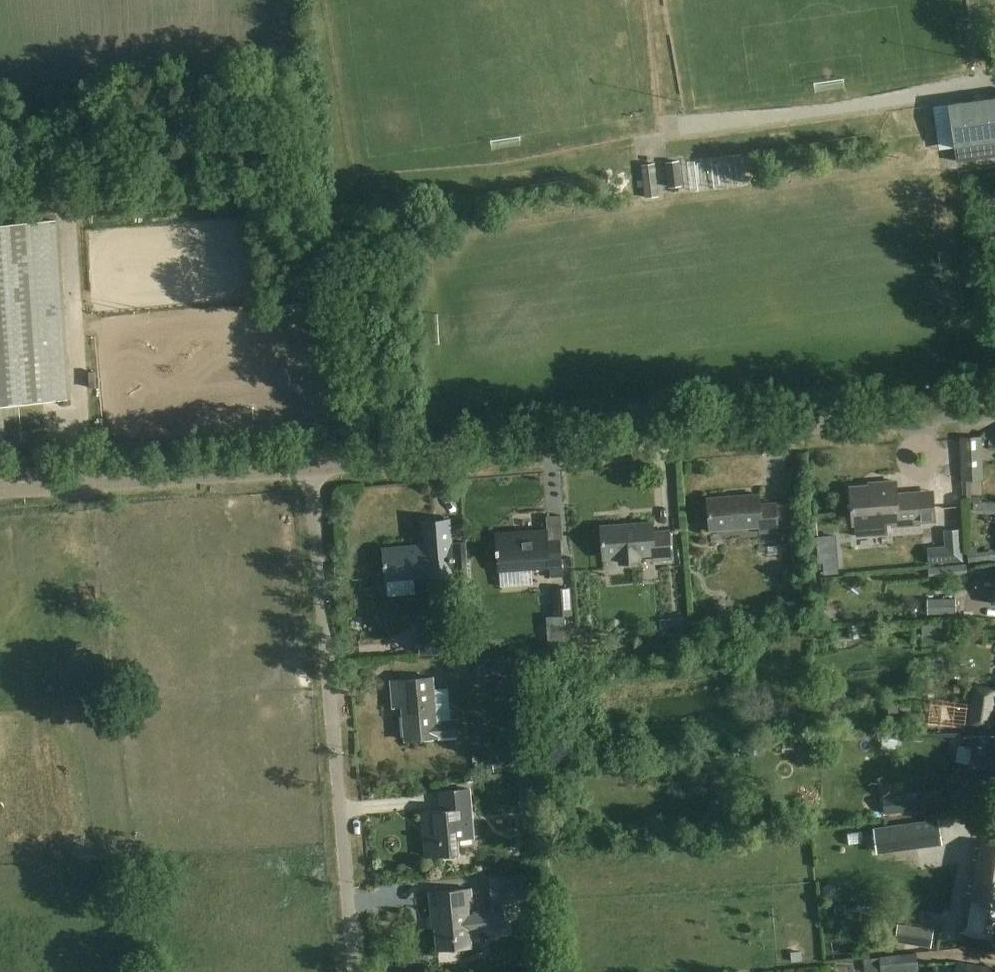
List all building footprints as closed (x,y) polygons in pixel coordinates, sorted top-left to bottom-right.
[(987,156),(994,155),(994,96),(978,99),(987,156)] [(958,160),(987,156),(978,99),(949,103),(958,160)] [(679,159),(665,161),(667,187),(682,185),(679,159)] [(659,196),(657,164),(643,165),(645,196),(659,196)] [(56,220),(0,224),(0,404),(68,400),(56,220)] [(985,480),(982,437),(959,438),(962,481),(985,480)] [(888,534),(887,521),(892,520),(893,526),(937,523),(934,491),(898,493),(897,481),(877,482),(877,485),(850,487),(853,523),(855,523),(856,537),(888,534)] [(761,504),(760,494),(708,498),(711,530),(760,526),(760,532),(779,531),(777,503),(761,504)] [(451,542),(449,518),(423,520),(425,544),(383,547),(385,580),(455,574),(453,542),(451,542)] [(641,563),(641,555),(654,554),(654,560),(672,558),(670,530),(654,532),(653,522),(602,526),(604,557),(618,556),(618,564),(641,563)] [(549,541),(548,530),(496,534),(499,571),(563,566),(561,540),(549,541)] [(932,545),(936,566),(963,561),(959,540),(932,545)] [(838,560),(822,561),(824,574),(839,573),(838,560)] [(573,614),(571,587),(553,589),(555,616),(573,614)] [(686,634),(685,619),(661,620),(662,636),(686,634)] [(464,651),(462,625),(418,628),(420,654),(464,651)] [(437,721),(433,677),(392,680),(394,707),(403,706),(406,739),(458,735),(457,719),(437,721)] [(973,685),(966,724),(991,728),(994,704),(994,688),(973,685)] [(970,736),(968,747),(973,747),(967,779),(994,784),(994,735),(970,736)] [(494,770),(520,768),(518,746),(492,748),(494,770)] [(474,836),(469,788),(442,791),(444,810),(423,811),(427,855),(458,853),(457,838),(474,836)] [(946,807),(944,790),(914,794),(916,812),(946,807)] [(937,820),(920,822),(924,848),(940,845),(937,820)] [(976,842),(970,880),(971,880),(961,938),(973,940),(974,934),(994,937),(994,844),(976,842)] [(524,901),(522,874),(490,876),(492,904),(524,901)] [(473,904),(471,888),(430,892),(433,920),(436,920),(438,949),(472,946),(470,930),(504,927),(502,907),(474,910),(474,913),(469,913),(468,904),(473,904)] [(897,924),(893,943),(915,947),(918,928),(897,924)] [(959,962),(957,971),(994,971),(994,968),(959,962)]
